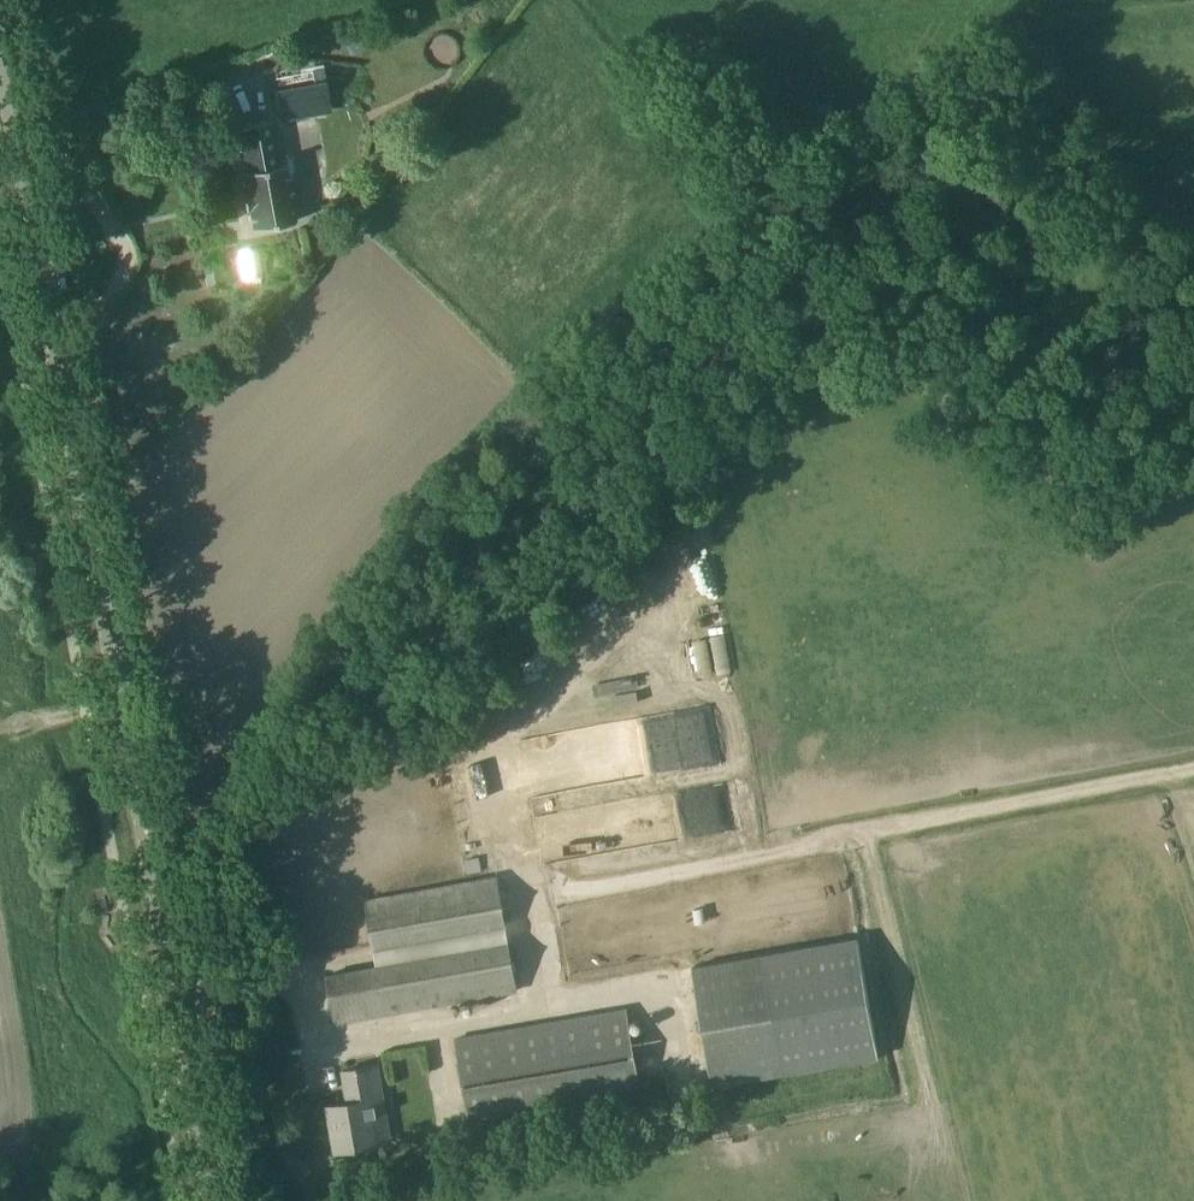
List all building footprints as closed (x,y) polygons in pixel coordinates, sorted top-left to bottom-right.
[(346,40),(350,54),(366,49),(361,35),(346,40)] [(255,229),(296,221),(286,164),(281,165),(273,120),(241,125),(250,171),(245,172),(249,193),(244,194),(247,208),(251,208),(255,229)] [(207,282),(225,280),(223,258),(204,260),(207,282)] [(596,724),(534,732),(541,788),(719,763),(718,752),(702,754),(700,744),(710,742),(708,727),(693,729),(690,708),(610,719),(613,740),(599,742),(596,724)] [(732,825),(723,785),(707,789),(709,797),(677,804),(685,836),(732,825)] [(377,949),(507,927),(499,879),(368,901),(376,945),(377,949)] [(858,937),(692,967),(713,1086),(879,1056),(858,937)] [(518,991),(509,943),(379,966),(327,975),(335,1023),(518,991)] [(627,1013),(457,1041),(471,1130),(642,1101),(627,1013)] [(372,1121),(386,1119),(377,1065),(344,1070),(349,1102),(329,1105),(336,1150),(376,1143),(372,1121)]
